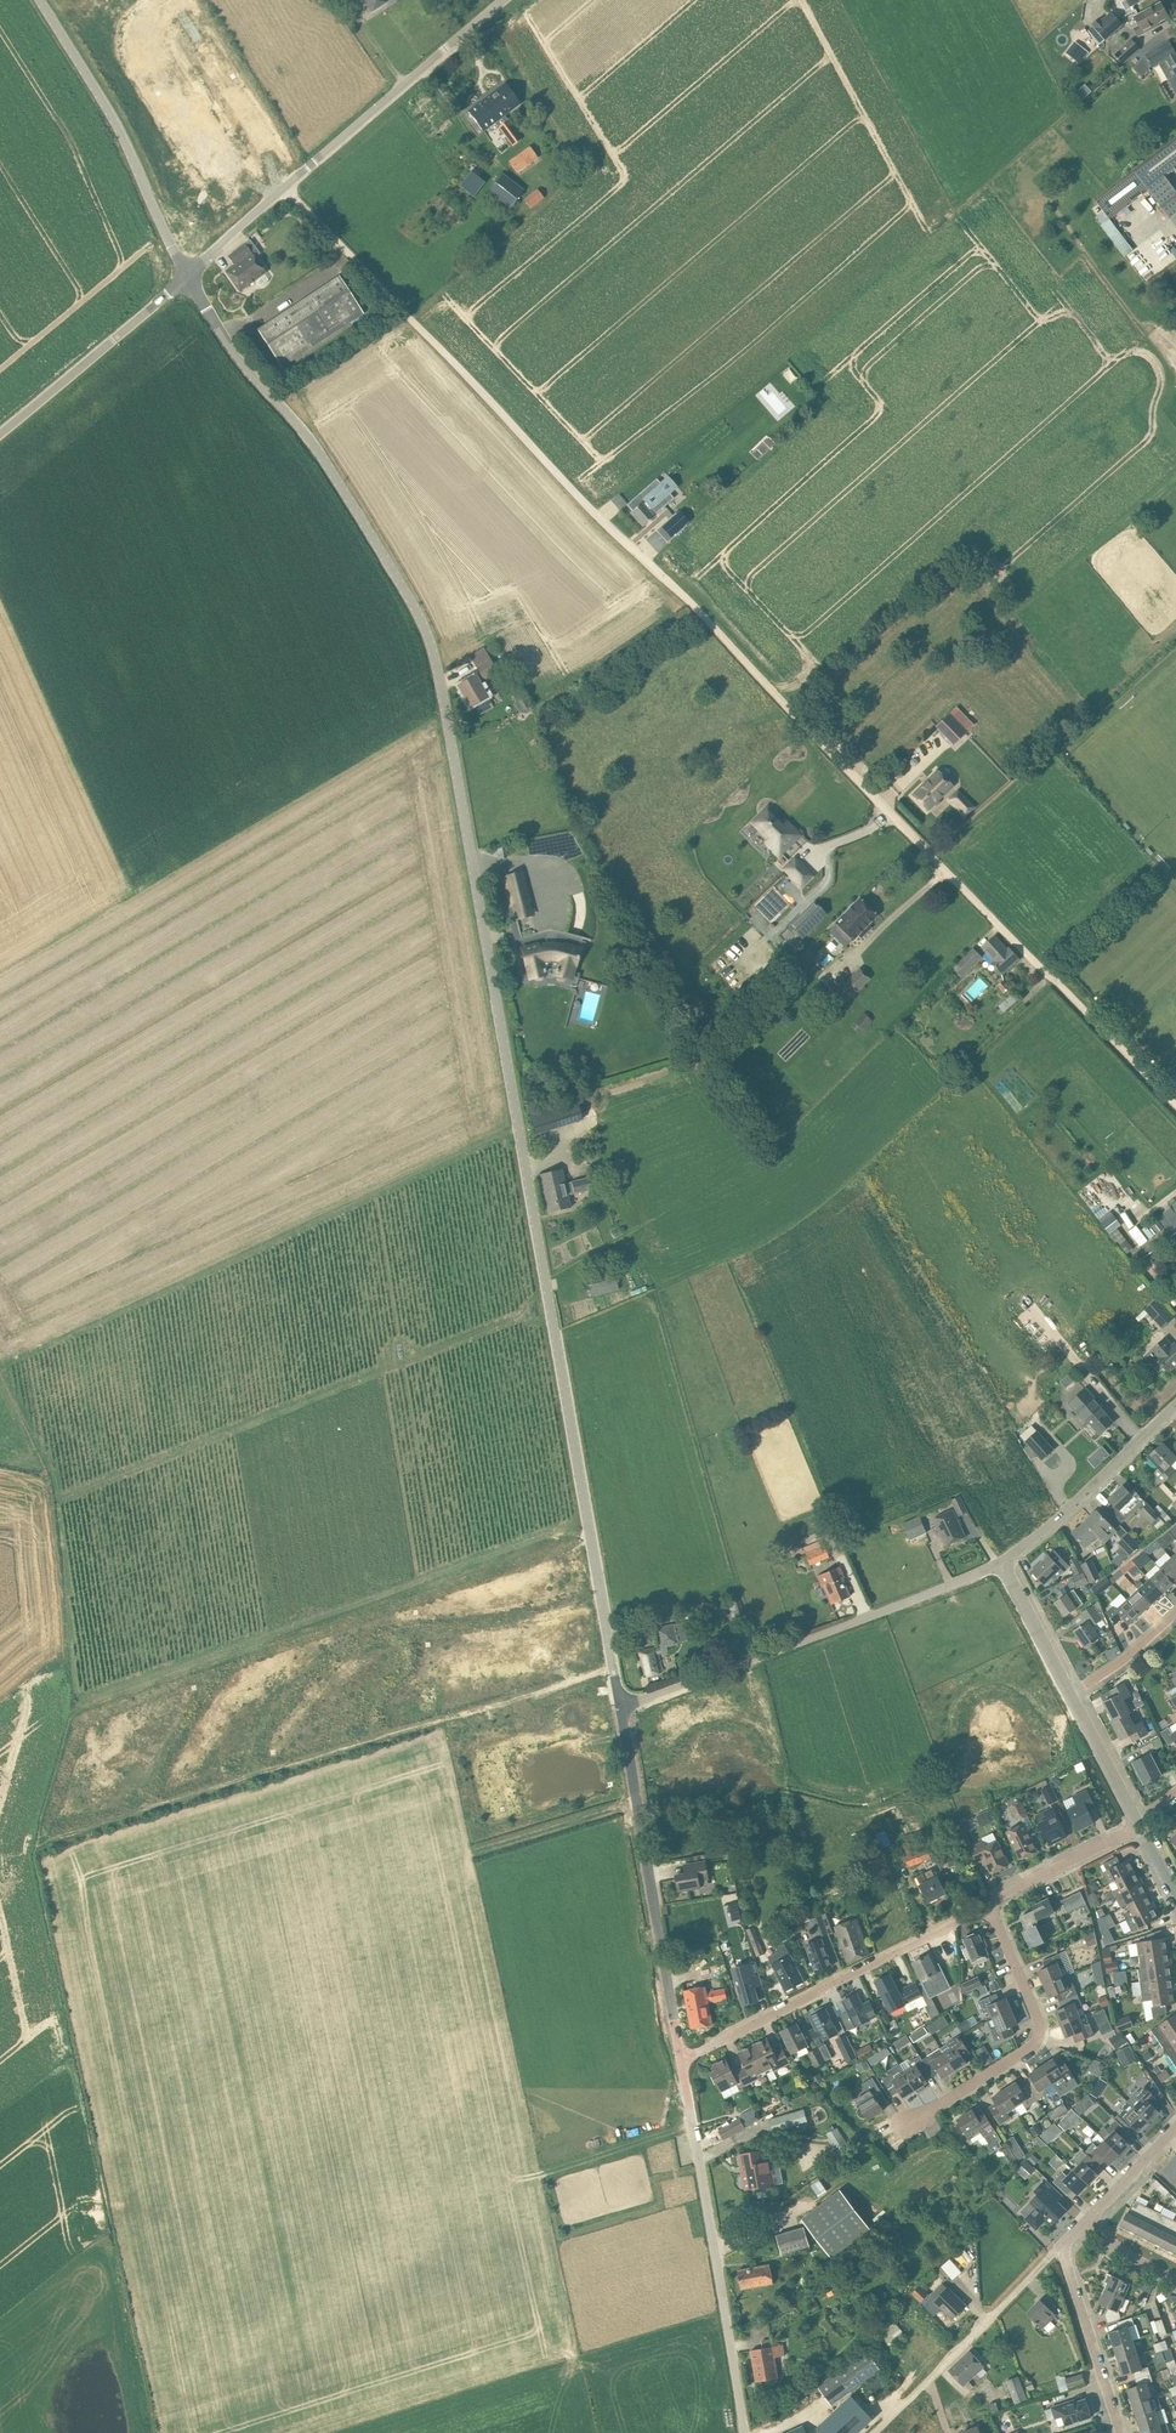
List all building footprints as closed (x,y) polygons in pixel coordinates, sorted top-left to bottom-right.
[(371,13),(388,2),(387,0),(363,0),(371,13)] [(1153,26),(1157,25),(1169,18),(1161,4),(1135,17),(1140,26),(1135,29),(1139,37),(1154,29),(1153,26)] [(1093,27),(1089,30),(1099,45),(1107,39),(1122,26),(1111,13),(1102,21),(1100,19),(1094,25),(1092,26),(1093,27)] [(1131,39),(1114,54),(1123,65),(1141,49),(1131,39)] [(1170,40),(1145,54),(1146,55),(1133,68),(1141,77),(1152,67),(1153,69),(1168,60),(1172,68),(1164,72),(1175,93),(1175,52),(1170,40)] [(1075,43),(1069,51),(1078,59),(1085,51),(1075,43)] [(520,105),(505,83),(469,110),(485,131),(496,123),(512,146),(522,139),(505,116),(520,105)] [(1071,98),(1077,105),(1092,92),(1086,85),(1071,98)] [(1151,189),(1170,174),(1175,170),(1175,138),(1095,200),(1110,219),(1148,190),(1149,191),(1151,189)] [(538,158),(530,147),(509,161),(517,173),(538,158)] [(485,182),(471,171),(460,185),(474,197),(485,182)] [(524,191),(503,174),(489,193),(510,209),(524,191)] [(1170,174),(1151,189),(1149,191),(1169,217),(1175,211),(1175,183),(1170,174)] [(531,209),(544,198),(538,190),(524,200),(531,209)] [(239,261),(225,271),(240,291),(254,280),(258,286),(262,285),(266,282),(268,279),(264,273),(266,272),(256,257),(260,254),(250,240),(246,243),(243,245),(233,252),(239,261)] [(282,366),(364,313),(339,276),(257,329),(282,366)] [(763,441),(756,448),(757,449),(763,455),(775,443),(769,437),(764,442),(763,441)] [(657,478),(627,505),(632,511),(631,512),(630,513),(643,527),(655,516),(674,498),(671,494),(660,482),(657,478)] [(675,513),(656,531),(668,543),(687,526),(686,525),(676,514),(675,513)] [(490,658),(476,666),(480,673),(457,686),(470,708),(475,705),(480,714),(493,707),(488,697),(489,697),(480,682),(483,679),(484,680),(498,672),(490,658)] [(526,697),(515,703),(520,713),(532,707),(526,697)] [(957,707),(936,727),(954,747),(975,726),(957,707)] [(936,802),(952,787),(937,771),(912,795),(927,811),(937,803),(936,802)] [(958,790),(949,799),(966,817),(975,807),(958,790)] [(768,809),(754,822),(769,838),(767,841),(779,853),(798,834),(786,822),(783,824),(768,809)] [(794,857),(784,868),(801,885),(811,874),(794,857)] [(523,872),(505,877),(516,920),(534,915),(523,872)] [(860,898),(850,908),(855,912),(851,916),(865,929),(869,924),(877,916),(860,898)] [(814,902),(790,926),(802,938),(826,914),(814,902)] [(836,924),(830,931),(845,946),(852,940),(853,941),(858,935),(865,929),(851,916),(855,912),(850,908),(835,923),(836,924)] [(1007,949),(995,936),(982,948),(994,961),(992,963),(1003,974),(1019,959),(1009,948),(1007,949)] [(537,945),(521,950),(529,978),(545,974),(547,976),(551,977),(554,976),(556,974),(573,978),(574,972),(576,964),(579,952),(580,950),(564,945),(562,950),(555,949),(547,949),(539,950),(537,945)] [(808,949),(798,960),(805,967),(816,956),(808,949)] [(982,958),(973,949),(959,963),(956,966),(964,975),(968,971),(982,958)] [(771,962),(757,975),(766,985),(780,972),(771,962)] [(859,968),(852,975),(863,986),(870,979),(869,978),(859,968)] [(845,982),(844,983),(845,984),(855,994),(857,992),(863,986),(852,975),(845,982)] [(840,976),(835,981),(841,988),(851,997),(855,994),(845,984),(844,983),(845,982),(840,976)] [(1009,989),(1010,988),(1004,981),(997,986),(1008,998),(1002,1003),(1005,1011),(1017,1000),(1013,995),(1009,989)] [(865,1012),(852,1024),(859,1032),(872,1020),(865,1012)] [(587,1083),(589,1089),(597,1086),(595,1080),(587,1083)] [(562,1169),(539,1174),(548,1213),(571,1208),(568,1195),(598,1188),(595,1176),(565,1183),(562,1169)] [(1133,1254),(1142,1265),(1157,1253),(1175,1238),(1175,1203),(1164,1212),(1164,1213),(1159,1217),(1167,1227),(1165,1228),(1133,1254)] [(1112,1215),(1102,1223),(1110,1234),(1116,1229),(1121,1225),(1112,1215)] [(1157,1218),(1151,1223),(1158,1233),(1165,1227),(1157,1218)] [(1135,1223),(1127,1229),(1130,1232),(1139,1244),(1147,1238),(1139,1229),(1135,1223)] [(612,1267),(584,1274),(591,1297),(619,1289),(612,1267)] [(1157,1298),(1145,1310),(1154,1320),(1155,1320),(1166,1309),(1167,1309),(1157,1298)] [(1148,1367),(1149,1370),(1150,1372),(1153,1373),(1156,1372),(1163,1365),(1169,1372),(1175,1365),(1175,1344),(1175,1343),(1174,1344),(1167,1336),(1151,1351),(1158,1358),(1157,1359),(1150,1365),(1148,1367)] [(1069,1403),(1088,1424),(1102,1411),(1112,1422),(1101,1409),(1103,1407),(1086,1388),(1069,1403)] [(1100,1433),(1112,1422),(1102,1411),(1088,1424),(1090,1422),(1100,1433)] [(1031,1423),(1020,1434),(1042,1460),(1054,1449),(1031,1423)] [(1174,1471),(1169,1465),(1175,1459),(1175,1457),(1163,1443),(1148,1457),(1159,1468),(1154,1473),(1157,1476),(1153,1480),(1158,1485),(1162,1481),(1163,1482),(1174,1471)] [(1096,1452),(1088,1458),(1096,1466),(1103,1460),(1110,1453),(1103,1445),(1096,1452)] [(1143,1497),(1150,1491),(1144,1485),(1138,1491),(1143,1497)] [(1123,1486),(1109,1499),(1110,1500),(1115,1505),(1126,1517),(1127,1518),(1132,1513),(1137,1509),(1139,1511),(1148,1519),(1156,1512),(1148,1504),(1145,1500),(1138,1493),(1133,1488),(1128,1492),(1123,1487),(1123,1486)] [(960,1496),(952,1500),(960,1516),(968,1512),(960,1496)] [(1164,1509),(1160,1513),(1164,1518),(1168,1514),(1169,1514),(1164,1509)] [(966,1537),(953,1510),(933,1519),(946,1546),(966,1537)] [(1086,1522),(1099,1535),(1105,1542),(1116,1531),(1110,1525),(1097,1511),(1086,1522)] [(918,1516),(902,1524),(910,1538),(925,1531),(918,1516)] [(1087,1547),(1099,1535),(1086,1522),(1074,1533),(1087,1547)] [(1172,1536),(1168,1531),(1160,1538),(1164,1542),(1172,1536)] [(1140,1546),(1128,1533),(1117,1543),(1130,1556),(1140,1546)] [(822,1540),(803,1548),(806,1555),(810,1565),(829,1557),(825,1547),(822,1540)] [(1160,1545),(1156,1540),(1144,1550),(1148,1554),(1160,1545)] [(1152,1559),(1148,1555),(1144,1550),(1132,1559),(1140,1569),(1152,1559)] [(1034,1571),(1032,1573),(1043,1585),(1045,1583),(1051,1577),(1054,1580),(1056,1578),(1063,1571),(1062,1570),(1065,1568),(1068,1565),(1055,1552),(1050,1557),(1049,1556),(1034,1571)] [(1175,1580),(1175,1562),(1172,1557),(1160,1567),(1162,1568),(1174,1582),(1175,1580)] [(1078,1558),(1071,1561),(1075,1568),(1072,1570),(1075,1575),(1084,1571),(1078,1558)] [(1083,1568),(1085,1570),(1086,1572),(1086,1574),(1088,1576),(1090,1581),(1100,1576),(1092,1558),(1081,1563),(1083,1568)] [(1119,1569),(1120,1570),(1124,1574),(1136,1565),(1132,1559),(1119,1569)] [(822,1586),(823,1586),(831,1604),(850,1597),(842,1578),(843,1577),(839,1566),(817,1576),(822,1586)] [(1174,1582),(1162,1568),(1150,1579),(1163,1593),(1175,1583),(1174,1582)] [(1124,1574),(1119,1569),(1108,1578),(1110,1580),(1113,1583),(1124,1574)] [(1084,1572),(1072,1578),(1077,1588),(1089,1583),(1084,1572)] [(1112,1584),(1106,1577),(1093,1587),(1099,1595),(1112,1584)] [(1157,1599),(1163,1593),(1150,1579),(1144,1584),(1140,1580),(1134,1584),(1139,1589),(1152,1603),(1157,1599)] [(1062,1598),(1055,1602),(1065,1616),(1077,1608),(1084,1604),(1074,1590),(1068,1594),(1064,1588),(1058,1592),(1062,1598)] [(1139,1589),(1128,1599),(1141,1614),(1152,1603),(1139,1589)] [(1128,1599),(1117,1609),(1113,1604),(1105,1611),(1116,1623),(1122,1617),(1129,1624),(1141,1614),(1128,1599)] [(1105,1624),(1102,1619),(1093,1606),(1082,1614),(1089,1623),(1075,1632),(1085,1646),(1099,1637),(1095,1631),(1105,1624)] [(656,1647),(638,1652),(644,1675),(662,1671),(657,1654),(668,1651),(666,1646),(678,1643),(673,1624),(656,1628),(660,1647),(656,1648),(656,1647)] [(1118,1646),(1106,1652),(1109,1659),(1118,1655),(1117,1653),(1120,1651),(1118,1646)] [(1111,1721),(1111,1722),(1130,1712),(1123,1699),(1131,1695),(1124,1684),(1110,1691),(1113,1698),(1104,1703),(1113,1720),(1111,1721)] [(1137,1708),(1145,1703),(1141,1696),(1138,1690),(1133,1693),(1136,1699),(1133,1700),(1137,1708)] [(1130,1712),(1111,1722),(1121,1740),(1130,1735),(1134,1741),(1148,1733),(1142,1722),(1135,1725),(1128,1713),(1130,1712)] [(1175,1742),(1175,1723),(1169,1727),(1169,1726),(1161,1732),(1170,1745),(1175,1741),(1175,1742)] [(1159,1736),(1151,1739),(1156,1748),(1163,1744),(1159,1736)] [(1139,1745),(1141,1748),(1140,1748),(1144,1757),(1133,1763),(1131,1764),(1142,1785),(1144,1784),(1162,1775),(1151,1754),(1157,1750),(1156,1748),(1151,1739),(1139,1745)] [(1082,1762),(1074,1766),(1078,1773),(1085,1769),(1082,1762)] [(1050,1782),(1056,1787),(1062,1781),(1055,1776),(1050,1782)] [(1049,1805),(1058,1800),(1051,1785),(1042,1789),(1049,1805)] [(1086,1806),(1094,1803),(1088,1790),(1064,1802),(1078,1831),(1094,1823),(1086,1806)] [(1017,1822),(1029,1816),(1021,1801),(1009,1806),(1017,1822)] [(1049,1820),(1040,1824),(1050,1845),(1067,1836),(1054,1808),(1045,1813),(1049,1820)] [(1037,1851),(1023,1822),(1007,1830),(1020,1859),(1037,1851)] [(876,1834),(881,1848),(858,1857),(865,1873),(864,1873),(869,1884),(893,1875),(888,1864),(882,1848),(892,1844),(886,1830),(876,1834)] [(907,1843),(925,1838),(925,1837),(929,1836),(927,1831),(923,1832),(923,1830),(905,1835),(907,1843)] [(984,1842),(972,1847),(979,1862),(985,1859),(992,1873),(1009,1865),(998,1842),(993,1832),(982,1838),(984,1842)] [(927,1847),(905,1856),(909,1867),(931,1858),(927,1847)] [(949,1867),(962,1863),(959,1853),(947,1857),(949,1867)] [(1116,1881),(1134,1871),(1128,1859),(1120,1863),(1116,1857),(1103,1864),(1106,1870),(1103,1872),(1110,1884),(1116,1881)] [(676,1891),(701,1887),(699,1879),(709,1878),(706,1860),(690,1863),(691,1872),(673,1875),(676,1891)] [(921,1885),(928,1901),(946,1893),(938,1877),(936,1878),(932,1869),(917,1876),(921,1885)] [(1113,1890),(1106,1894),(1109,1899),(1110,1898),(1116,1895),(1122,1892),(1140,1883),(1134,1871),(1116,1881),(1119,1887),(1113,1890)] [(1124,1898),(1128,1904),(1146,1894),(1140,1883),(1122,1892),(1116,1895),(1118,1901),(1124,1898)] [(1061,1900),(1067,1913),(1086,1903),(1080,1891),(1061,1900)] [(1087,1896),(1090,1908),(1100,1903),(1095,1892),(1087,1896)] [(1124,1914),(1127,1919),(1152,1906),(1146,1894),(1128,1904),(1131,1910),(1124,1914)] [(1023,1922),(1026,1928),(1026,1929),(1023,1931),(1031,1949),(1044,1942),(1036,1925),(1038,1920),(1055,1911),(1049,1898),(1031,1907),(1033,1910),(1026,1914),(1023,1922)] [(1158,1918),(1152,1906),(1127,1919),(1126,1920),(1132,1932),(1140,1928),(1158,1918)] [(837,1931),(848,1961),(869,1954),(856,1919),(836,1926),(831,1911),(822,1914),(829,1934),(837,1931)] [(827,1933),(820,1915),(808,1919),(816,1938),(827,1933)] [(1098,1919),(1101,1932),(1107,1929),(1109,1928),(1103,1917),(1098,1919)] [(746,1926),(747,1929),(757,1956),(765,1953),(754,1927),(753,1927),(753,1924),(746,1926)] [(1107,1929),(1101,1932),(1103,1937),(1102,1938),(1104,1946),(1114,1943),(1107,1929)] [(1144,1940),(1137,1942),(1139,1955),(1167,1951),(1165,1937),(1163,1938),(1162,1929),(1148,1934),(1149,1940),(1144,1940)] [(984,1940),(980,1931),(963,1938),(972,1961),(988,1954),(982,1941),(984,1940)] [(1097,1943),(1095,1932),(1084,1937),(1088,1946),(1097,1943)] [(807,1945),(817,1972),(831,1967),(821,1939),(807,1945)] [(769,1957),(772,1964),(785,1990),(804,1981),(785,1943),(777,1947),(779,1952),(769,1957)] [(1167,1951),(1139,1955),(1141,1968),(1157,1966),(1169,1964),(1167,1951)] [(1044,1984),(1063,1976),(1059,1967),(1066,1965),(1060,1952),(1043,1959),(1047,1967),(1039,1971),(1044,1984)] [(928,1955),(913,1963),(922,1980),(929,1996),(937,1992),(933,1983),(946,1977),(939,1963),(933,1966),(928,1955)] [(758,2000),(754,1987),(761,1985),(758,1972),(755,1962),(733,1969),(743,2005),(758,2000)] [(1111,1963),(1106,1963),(1107,1973),(1113,1972),(1119,1971),(1120,1971),(1118,1962),(1117,1962),(1111,1963)] [(1169,1964),(1157,1966),(1141,1968),(1139,1968),(1140,1981),(1157,1979),(1171,1977),(1169,1964)] [(1121,1981),(1120,1971),(1119,1971),(1113,1972),(1114,1982),(1121,1981)] [(1104,1973),(1095,1977),(1098,1985),(1105,1982),(1104,1973)] [(890,1974),(876,1981),(891,2012),(905,2005),(908,2011),(918,2006),(919,2009),(927,2005),(922,1995),(922,1996),(918,1988),(919,1988),(917,1982),(916,1982),(916,1983),(898,1991),(890,1974)] [(979,1976),(963,1983),(964,1985),(962,1986),(962,1994),(967,1992),(983,1985),(979,1976)] [(1061,2001),(1077,1994),(1071,1980),(1066,1983),(1063,1976),(1044,1984),(1050,1997),(1058,1993),(1061,2001)] [(1171,1977),(1157,1979),(1140,1981),(1142,1994),(1157,1992),(1173,1990),(1171,1977)] [(997,1982),(990,1985),(993,1992),(1000,1989),(997,1982)] [(705,1986),(685,1990),(692,2028),(712,2025),(708,2003),(726,2000),(724,1988),(706,1992),(705,1986)] [(985,1986),(978,1989),(981,1996),(988,1993),(985,1986)] [(1107,1987),(1110,1998),(1116,1997),(1113,1986),(1107,1987)] [(1157,1992),(1142,1994),(1143,2001),(1144,2001),(1153,2000),(1154,2006),(1166,2004),(1175,2003),(1173,1990),(1157,1992)] [(848,2011),(841,2015),(848,2030),(856,2026),(856,2027),(877,2017),(869,2001),(862,2005),(857,1993),(842,2001),(848,2011)] [(997,1993),(979,2001),(983,2012),(989,2010),(993,2019),(1012,2011),(1007,1999),(1000,2001),(999,2001),(997,1993)] [(1061,2024),(1080,2016),(1076,2008),(1082,2005),(1077,1994),(1061,2001),(1064,2008),(1056,2011),(1061,2024)] [(1098,1998),(1101,2007),(1109,2003),(1106,1995),(1098,1998)] [(816,2026),(809,2030),(818,2047),(822,2055),(825,2061),(830,2059),(827,2053),(829,2052),(823,2040),(837,2033),(825,2009),(825,2010),(823,2007),(816,2011),(817,2014),(811,2017),(816,2026)] [(890,2023),(883,2008),(877,2011),(884,2026),(890,2023)] [(1105,2009),(1094,2014),(1102,2034),(1113,2029),(1105,2009)] [(993,2019),(996,2026),(989,2028),(995,2042),(1014,2034),(1011,2027),(1017,2024),(1012,2011),(993,2019)] [(1152,2030),(1159,2041),(1175,2029),(1175,2013),(1152,2030)] [(1080,2016),(1061,2024),(1066,2037),(1073,2034),(1076,2042),(1095,2034),(1086,2014),(1080,2016)] [(1130,2015),(1115,2021),(1118,2031),(1133,2025),(1130,2015)] [(967,2020),(960,2024),(964,2031),(972,2027),(967,2020)] [(927,2025),(927,2026),(932,2034),(941,2029),(935,2021),(934,2022),(927,2025)] [(808,2046),(804,2038),(807,2037),(804,2031),(801,2032),(797,2024),(782,2031),(792,2053),(808,2046)] [(1159,2041),(1167,2052),(1175,2045),(1175,2029),(1159,2041)] [(916,2032),(910,2035),(914,2041),(920,2038),(916,2032)] [(1121,2033),(1111,2040),(1117,2049),(1125,2044),(1127,2043),(1121,2033)] [(1131,2033),(1125,2037),(1130,2044),(1131,2045),(1134,2043),(1136,2041),(1131,2033)] [(857,2057),(846,2034),(836,2039),(847,2062),(857,2057)] [(950,2050),(944,2053),(955,2071),(967,2063),(963,2057),(970,2053),(963,2041),(962,2042),(959,2036),(948,2043),(951,2049),(950,2050)] [(907,2037),(901,2040),(904,2046),(910,2043),(907,2037)] [(753,2046),(765,2070),(772,2067),(774,2070),(790,2062),(783,2048),(775,2052),(768,2038),(753,2046)] [(869,2043),(855,2051),(859,2059),(873,2052),(869,2043)] [(1167,2052),(1174,2063),(1175,2061),(1175,2045),(1167,2052)] [(765,2070),(753,2046),(739,2052),(746,2067),(738,2071),(745,2085),(761,2077),(759,2073),(765,2070)] [(1127,2047),(1118,2052),(1122,2060),(1133,2055),(1129,2046),(1127,2047)] [(822,2055),(818,2047),(808,2053),(815,2067),(826,2062),(825,2061),(822,2055)] [(940,2048),(922,2060),(923,2061),(930,2072),(929,2072),(932,2076),(939,2072),(943,2078),(955,2071),(944,2053),(940,2048)] [(1149,2050),(1142,2054),(1147,2061),(1154,2056),(1149,2050)] [(873,2065),(881,2060),(877,2054),(869,2059),(873,2065)] [(990,2054),(981,2059),(984,2065),(993,2060),(990,2054)] [(903,2070),(904,2073),(915,2090),(916,2089),(918,2092),(925,2088),(923,2085),(927,2082),(923,2076),(929,2072),(930,2072),(923,2061),(922,2060),(922,2059),(919,2056),(908,2063),(910,2066),(903,2070)] [(1054,2058),(1041,2066),(1052,2084),(1056,2089),(1075,2077),(1064,2061),(1058,2065),(1056,2063),(1054,2058)] [(717,2070),(711,2072),(721,2092),(738,2084),(740,2088),(745,2085),(738,2071),(733,2073),(726,2060),(715,2065),(717,2070)] [(865,2060),(857,2065),(861,2072),(870,2067),(865,2060)] [(893,2095),(899,2091),(903,2097),(915,2090),(904,2073),(903,2070),(899,2064),(887,2071),(889,2075),(883,2079),(893,2095)] [(1026,2083),(1037,2100),(1048,2093),(1045,2088),(1052,2084),(1041,2066),(1029,2074),(1033,2079),(1026,2083)] [(1171,2076),(1166,2069),(1157,2075),(1162,2082),(1171,2076)] [(817,2086),(824,2082),(821,2076),(816,2076),(813,2080),(817,2086)] [(880,2104),(886,2099),(873,2077),(862,2084),(867,2093),(856,2100),(860,2107),(858,2109),(858,2111),(858,2114),(860,2118),(864,2118),(867,2117),(868,2119),(883,2110),(880,2104)] [(1037,2100),(1026,2083),(1020,2087),(1016,2082),(1004,2090),(1015,2107),(1022,2102),(1025,2107),(1037,2100)] [(1095,2085),(1090,2094),(1098,2099),(1104,2090),(1095,2085)] [(1140,2101),(1134,2107),(1149,2121),(1159,2111),(1154,2106),(1159,2100),(1145,2086),(1136,2096),(1140,2101)] [(1015,2107),(1004,2090),(992,2097),(995,2102),(988,2107),(999,2125),(1012,2116),(1009,2111),(1015,2107)] [(1080,2102),(1074,2110),(1082,2116),(1088,2107),(1080,2102)] [(1116,2119),(1116,2120),(1130,2133),(1131,2133),(1129,2131),(1134,2126),(1139,2131),(1149,2121),(1134,2107),(1129,2102),(1124,2107),(1126,2110),(1116,2119)] [(739,2116),(740,2118),(718,2130),(724,2140),(761,2119),(755,2107),(739,2116)] [(803,2108),(781,2115),(785,2128),(798,2124),(807,2121),(803,2108)] [(1054,2109),(1048,2113),(1052,2120),(1059,2116),(1054,2109)] [(957,2119),(959,2122),(957,2123),(957,2126),(957,2129),(958,2131),(960,2132),(963,2133),(965,2132),(970,2139),(981,2132),(990,2146),(1001,2139),(982,2110),(975,2114),(973,2110),(957,2119)] [(1072,2110),(1059,2123),(1067,2131),(1080,2117),(1072,2110)] [(1125,2139),(1130,2133),(1116,2120),(1114,2118),(1105,2128),(1110,2132),(1104,2139),(1120,2154),(1130,2144),(1125,2139)] [(1037,2123),(1029,2128),(1030,2129),(1034,2136),(1042,2131),(1038,2124),(1037,2123)] [(1045,2132),(1041,2136),(1049,2144),(1053,2139),(1062,2130),(1055,2124),(1045,2132)] [(839,2128),(828,2134),(840,2152),(850,2146),(839,2128)] [(1110,2164),(1120,2154),(1104,2139),(1098,2144),(1095,2141),(1086,2151),(1084,2150),(1098,2164),(1100,2165),(1105,2159),(1110,2164)] [(1021,2147),(1015,2152),(1019,2159),(1026,2155),(1021,2147)] [(764,2148),(739,2153),(745,2189),(774,2184),(770,2160),(766,2161),(764,2148)] [(1093,2169),(1098,2164),(1084,2150),(1075,2160),(1079,2164),(1073,2170),(1088,2184),(1098,2174),(1093,2169)] [(1034,2151),(1026,2159),(1033,2165),(1041,2157),(1034,2151)] [(1014,2154),(1008,2158),(1012,2164),(1018,2161),(1014,2154)] [(1162,2171),(1175,2184),(1175,2162),(1174,2159),(1173,2160),(1163,2171),(1162,2171)] [(1026,2162),(1018,2171),(1027,2180),(1035,2171),(1026,2162)] [(1079,2194),(1088,2184),(1073,2170),(1068,2176),(1063,2171),(1054,2181),(1068,2195),(1073,2189),(1079,2194)] [(1163,2185),(1156,2179),(1152,2183),(1159,2189),(1163,2185)] [(1045,2180),(1035,2191),(1039,2194),(1038,2195),(1040,2197),(1033,2203),(1037,2207),(1027,2219),(1037,2228),(1045,2220),(1051,2226),(1060,2216),(1059,2215),(1064,2209),(1052,2197),(1057,2192),(1045,2180)] [(1159,2189),(1165,2195),(1169,2191),(1163,2185),(1159,2189)] [(832,2257),(870,2227),(840,2189),(802,2219),(832,2257)] [(1134,2200),(1121,2227),(1129,2232),(1131,2229),(1135,2231),(1148,2207),(1134,2200)] [(1135,2231),(1134,2234),(1143,2238),(1144,2236),(1148,2238),(1161,2213),(1148,2207),(1135,2231)] [(1148,2238),(1147,2240),(1156,2245),(1157,2243),(1162,2245),(1174,2220),(1161,2213),(1148,2238)] [(1161,2247),(1169,2251),(1170,2249),(1175,2252),(1175,2249),(1175,2221),(1174,2220),(1162,2245),(1161,2247)] [(804,2226),(776,2235),(782,2254),(810,2246),(804,2226)] [(738,2270),(741,2288),(773,2282),(770,2264),(738,2270)] [(1106,2289),(1126,2298),(1132,2284),(1108,2273),(1105,2282),(1108,2283),(1106,2289)] [(929,2296),(935,2301),(934,2302),(951,2319),(966,2305),(949,2287),(948,2289),(942,2283),(929,2296)] [(921,2302),(928,2294),(920,2285),(912,2293),(921,2302)] [(1119,2311),(1126,2298),(1106,2289),(1099,2303),(1109,2307),(1106,2315),(1108,2322),(1121,2318),(1119,2311)] [(1137,2303),(1143,2306),(1147,2298),(1141,2295),(1137,2303)] [(1028,2313),(1043,2328),(1056,2314),(1041,2299),(1028,2313)] [(1109,2333),(1113,2347),(1135,2340),(1130,2326),(1135,2324),(1132,2317),(1118,2322),(1120,2329),(1109,2333)] [(1154,2321),(1160,2336),(1167,2333),(1162,2318),(1154,2321)] [(778,2378),(775,2357),(785,2355),(783,2344),(773,2346),(772,2338),(761,2340),(763,2348),(751,2350),(757,2381),(778,2378)] [(1113,2347),(1118,2361),(1139,2354),(1135,2340),(1113,2347)] [(1160,2342),(1162,2347),(1163,2350),(1168,2348),(1165,2340),(1160,2342)] [(817,2386),(831,2405),(880,2369),(866,2350),(817,2386)] [(973,2386),(968,2380),(984,2366),(970,2350),(949,2370),(963,2386),(965,2384),(970,2389),(973,2386)] [(1118,2361),(1123,2375),(1133,2372),(1135,2379),(1150,2374),(1148,2366),(1144,2368),(1139,2354),(1118,2361)] [(1175,2366),(1175,2364),(1174,2359),(1167,2362),(1169,2368),(1175,2366)] [(1028,2398),(1018,2376),(1016,2372),(1008,2374),(1010,2379),(1005,2381),(1014,2404),(1028,2398)] [(1082,2373),(1065,2378),(1068,2388),(1085,2383),(1082,2373)] [(1138,2386),(1127,2389),(1131,2404),(1153,2397),(1148,2383),(1152,2381),(1150,2374),(1135,2379),(1138,2386)] [(1035,2389),(1032,2381),(1025,2383),(1028,2392),(1035,2389)] [(1153,2397),(1131,2404),(1136,2418),(1157,2411),(1163,2409),(1159,2395),(1157,2396),(1153,2397)] [(816,2429),(819,2432),(860,2432),(874,2420),(851,2396),(816,2429)] [(1063,2416),(1066,2425),(1092,2417),(1086,2399),(1076,2403),(1075,2400),(1053,2408),(1056,2418),(1063,2416)] [(989,2404),(991,2412),(998,2410),(996,2402),(989,2404)] [(1162,2425),(1157,2411),(1136,2418),(1140,2432),(1162,2425)] [(1140,2432),(1141,2432),(1170,2432),(1167,2423),(1162,2425),(1157,2426),(1140,2432)]
